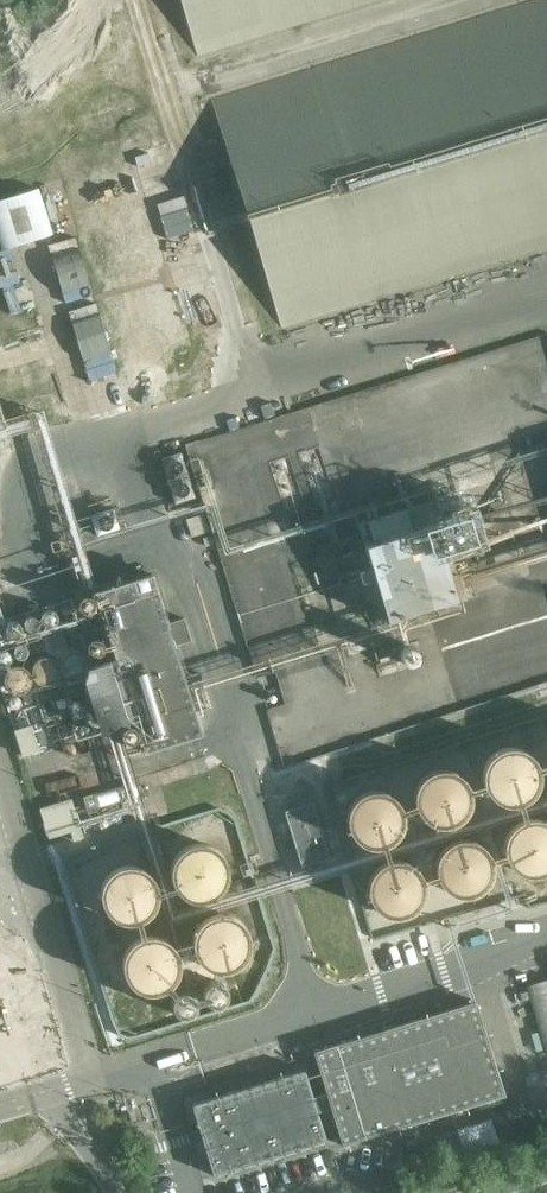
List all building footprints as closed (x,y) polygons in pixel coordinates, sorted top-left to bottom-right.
[(198,56),(378,0),(181,0),(198,56)] [(211,99),(282,328),(546,246),(546,0),(533,0),(211,99)] [(38,188),(0,199),(0,243),(2,249),(52,233),(38,188)] [(68,301),(95,293),(80,240),(53,248),(68,301)] [(207,499),(189,444),(150,456),(168,512),(207,499)] [(127,524),(111,470),(76,481),(93,534),(127,524)] [(434,522),(428,502),(406,509),(412,529),(434,522)] [(412,529),(406,509),(368,521),(374,541),(412,529)] [(451,574),(443,549),(434,522),(412,529),(374,541),(364,544),(388,620),(464,596),(457,572),(451,574)] [(467,569),(459,544),(443,549),(451,574),(457,572),(467,569)] [(201,734),(157,590),(101,607),(102,611),(116,657),(135,719),(145,751),(201,734)] [(102,611),(101,607),(96,591),(77,597),(83,617),(102,611)] [(24,619),(24,620),(23,622),(23,624),(23,625),(24,627),(25,629),(27,630),(28,631),(30,632),(32,632),(34,632),(36,631),(37,630),(38,629),(39,628),(40,625),(40,624),(40,622),(40,621),(39,619),(39,618),(37,617),(36,616),(35,615),(33,615),(32,614),(30,615),(28,615),(27,616),(25,617),(24,619)] [(11,621),(9,623),(7,624),(7,625),(6,626),(6,627),(6,628),(6,630),(6,632),(7,634),(9,636),(10,637),(13,638),(14,638),(17,638),(18,637),(20,636),(21,635),(22,633),(23,632),(23,631),(23,630),(23,629),(23,627),(22,626),(21,624),(19,622),(18,621),(16,621),(14,621),(12,621),(11,621)] [(32,640),(31,642),(31,643),(30,644),(30,646),(30,647),(31,649),(32,650),(33,652),(34,653),(36,653),(37,654),(39,654),(40,653),(43,652),(44,651),(45,650),(46,648),(46,647),(46,644),(46,643),(45,641),(44,640),(43,639),(42,638),(41,638),(38,637),(36,638),(34,638),(33,639),(32,640)] [(89,642),(88,643),(88,645),(88,647),(89,648),(89,650),(90,651),(92,653),(93,653),(95,654),(96,654),(98,654),(101,653),(102,652),(103,651),(104,649),(105,648),(105,646),(105,645),(105,643),(104,641),(104,640),(102,639),(101,638),(100,637),(98,637),(96,637),(95,637),(93,638),(92,638),(91,639),(90,640),(89,642)] [(15,645),(13,646),(13,648),(12,649),(12,652),(12,653),(13,655),(14,657),(16,658),(17,658),(18,659),(21,659),(22,659),(24,658),(26,657),(27,656),(27,654),(28,652),(28,651),(28,649),(28,648),(27,647),(26,646),(25,645),(23,643),(21,643),(19,643),(18,643),(16,644),(15,645)] [(61,666),(61,667),(62,669),(64,671),(66,673),(69,674),(71,675),(73,675),(76,675),(79,675),(81,674),(83,673),(84,672),(86,669),(88,667),(89,665),(89,664),(89,662),(89,660),(89,658),(88,656),(88,655),(87,654),(86,653),(85,651),(83,649),(81,648),(79,647),(76,646),(73,647),(70,647),(67,649),(65,650),(63,653),(61,656),(60,658),(60,659),(60,661),(60,663),(60,664),(61,666)] [(3,665),(6,665),(8,664),(10,663),(11,661),(12,659),(12,657),(12,655),(12,654),(12,653),(11,652),(10,650),(8,648),(6,647),(3,647),(1,647),(0,648),(0,665),(1,665),(3,665)] [(61,668),(61,666),(60,664),(59,663),(58,660),(56,658),(54,657),(51,656),(49,655),(46,655),(43,655),(40,656),(38,658),(36,660),(35,660),(34,662),(33,665),(32,667),(32,668),(32,670),(32,672),(31,669),(29,668),(27,666),(25,665),(22,663),(20,663),(18,663),(15,664),(13,664),(10,666),(9,667),(7,669),(6,671),(5,672),(5,673),(5,675),(5,679),(5,681),(5,682),(6,684),(6,685),(7,686),(8,687),(9,688),(10,689),(13,691),(15,692),(16,692),(19,692),(22,692),(24,691),(26,690),(27,690),(29,688),(31,685),(33,682),(33,680),(33,678),(33,677),(33,675),(35,678),(37,680),(38,681),(39,682),(42,683),(45,684),(47,684),(49,684),(52,683),(53,682),(55,681),(57,680),(58,678),(59,677),(60,675),(61,673),(61,671),(61,670),(61,668)] [(135,719),(116,657),(89,665),(84,678),(100,730),(120,723),(130,720),(135,719)] [(72,717),(66,698),(55,702),(61,720),(72,717)] [(141,752),(130,720),(120,723),(131,755),(141,752)] [(503,750),(501,751),(499,752),(496,754),(494,756),(491,759),(489,763),(488,765),(487,768),(486,769),(486,772),(486,775),(486,778),(486,781),(487,783),(487,785),(488,787),(490,790),(491,791),(492,793),(495,796),(499,799),(501,800),(505,802),(508,802),(511,803),(515,803),(518,802),(521,802),(524,801),(526,800),(529,798),(531,796),(534,793),(536,791),(536,790),(538,787),(539,785),(540,782),(540,781),(540,778),(540,776),(540,773),(540,772),(540,771),(539,768),(538,765),(537,762),(536,761),(534,758),(533,757),(531,755),(527,752),(525,751),(521,749),(517,748),(512,748),(508,749),(505,749),(503,750)] [(428,773),(424,776),(421,780),(418,784),(416,789),(415,794),(415,799),(416,804),(418,809),(421,813),(424,817),(428,820),(433,822),(438,823),(443,824),(448,823),(453,822),(457,820),(461,817),(465,813),(467,809),(469,804),(470,799),(470,794),(469,789),(467,784),(464,780),(461,776),(457,773),(452,771),(448,770),(443,769),(438,770),(433,771),(428,773)] [(358,795),(354,798),(351,802),(348,806),(346,811),(345,816),(345,821),(346,826),(348,830),(351,835),(354,838),(358,841),(363,844),(368,845),(373,845),(378,845),(382,844),(387,841),(391,838),(394,835),(397,830),(399,825),(400,820),(400,815),(399,810),(397,806),(394,801),(391,798),(387,795),(382,793),(377,791),(372,791),(367,791),(362,793),(358,795)] [(305,865),(333,855),(315,799),(286,808),(305,865)] [(78,827),(71,805),(70,805),(68,800),(59,803),(60,808),(43,813),(50,836),(78,827)] [(151,815),(147,803),(125,810),(129,822),(151,815)] [(515,826),(513,829),(511,831),(510,834),(508,836),(507,839),(507,842),(506,845),(506,849),(507,852),(508,855),(509,857),(511,861),(512,864),(514,866),(516,868),(520,870),(522,871),(527,873),(529,873),(532,874),(537,874),(539,873),(542,873),(545,872),(546,870),(546,822),(543,821),(539,820),(535,819),(531,819),(526,820),(522,821),(519,824),(515,826)] [(449,844),(445,847),(441,851),(439,855),(437,860),(436,865),(436,870),(437,875),(439,880),(442,884),(445,888),(449,891),(454,893),(458,894),(463,895),(468,894),(473,893),(478,890),(482,887),(485,884),(488,879),(490,875),(491,870),(491,865),(490,860),(488,855),(485,851),(482,847),(478,844),(473,842),(468,840),(463,840),(458,840),(453,842),(449,844)] [(215,847),(212,846),(211,845),(208,844),(204,843),(199,842),(196,842),(192,843),(188,844),(184,846),(180,849),(178,851),(175,854),(173,858),(173,859),(171,862),(171,865),(170,866),(170,868),(170,871),(170,872),(170,875),(171,878),(171,879),(172,882),(174,886),(176,888),(178,891),(180,893),(184,895),(186,897),(190,898),(194,899),(197,900),(200,900),(205,899),(207,898),(210,897),(213,896),(216,893),(220,891),(221,888),(222,887),(224,885),(225,882),(226,879),(227,875),(227,872),(227,869),(227,868),(227,865),(225,861),(223,857),(222,854),(219,851),(217,849),(215,847)] [(379,866),(375,869),(372,872),(369,877),(367,881),(366,886),(366,891),(367,896),(369,901),(372,905),(375,909),(379,912),(384,914),(389,916),(394,916),(399,916),(404,914),(408,912),(412,909),(416,905),(418,901),(420,896),(421,891),(421,886),(420,881),(418,876),(415,872),(412,868),(408,865),(403,863),(399,862),(394,861),(388,862),(384,863),(379,866)] [(153,878),(151,876),(150,875),(148,872),(146,870),(143,869),(139,867),(135,866),(132,865),(129,865),(125,865),(121,866),(117,868),(113,870),(109,873),(107,875),(106,876),(104,880),(103,882),(102,884),(102,885),(101,888),(101,889),(101,892),(101,895),(101,898),(101,899),(102,902),(103,905),(104,908),(106,910),(108,912),(110,914),(113,917),(116,919),(118,920),(122,921),(125,922),(128,922),(133,922),(136,921),(138,920),(141,919),(144,918),(146,916),(148,914),(150,912),(152,910),(154,907),(155,905),(156,902),(156,901),(157,898),(157,896),(157,894),(157,891),(157,888),(156,885),(156,884),(154,881),(153,878)] [(214,914),(210,916),(207,917),(205,919),(201,922),(199,924),(199,925),(197,927),(196,930),(195,933),(194,934),(193,937),(193,940),(193,943),(193,944),(193,946),(194,948),(195,951),(196,955),(198,958),(201,961),(203,963),(206,966),(209,967),(211,968),(214,969),(218,970),(221,970),(224,970),(229,969),(233,968),(235,967),(238,965),(241,962),(243,960),(246,957),(247,954),(248,951),(249,950),(249,947),(250,946),(250,943),(250,940),(249,937),(249,935),(248,933),(248,931),(246,927),(243,924),(241,922),(238,919),(234,917),(230,915),(227,914),(225,914),(220,913),(217,914),(214,914)] [(151,935),(146,936),(143,936),(139,938),(135,940),(133,942),(131,944),(128,947),(126,951),(125,954),(124,957),(123,960),(123,961),(123,962),(123,965),(123,968),(124,970),(124,973),(125,975),(127,979),(129,981),(131,984),(133,986),(137,988),(141,990),(145,991),(148,992),(152,992),(155,992),(159,991),(162,990),(165,989),(168,986),(171,984),(174,981),(175,979),(177,976),(177,975),(178,972),(179,969),(180,967),(180,965),(180,962),(180,961),(179,958),(179,956),(178,955),(177,952),(175,948),(174,946),(171,943),(168,941),(165,939),(161,937),(158,936),(154,935),(151,935)] [(526,985),(546,1054),(546,1053),(546,979),(526,985)] [(504,1094),(475,1001),(314,1051),(326,1092),(330,1104),(343,1144),(504,1094)] [(540,1045),(540,1044),(540,1043),(539,1042),(538,1041),(538,1040),(536,1039),(535,1039),(534,1039),(532,1040),(530,1041),(529,1042),(529,1043),(528,1045),(528,1046),(529,1047),(530,1049),(531,1050),(532,1050),(533,1051),(535,1051),(536,1050),(537,1050),(539,1049),(539,1047),(540,1046),(540,1045)] [(529,1073),(533,1087),(546,1082),(546,1068),(529,1073)] [(318,1112),(330,1104),(326,1092),(313,1097),(304,1069),(192,1104),(214,1175),(326,1140),(318,1112)] [(492,1149),(483,1119),(431,1134),(439,1162),(484,1149),(485,1151),(492,1149)] [(429,1165),(421,1137),(380,1150),(388,1177),(429,1165)]
